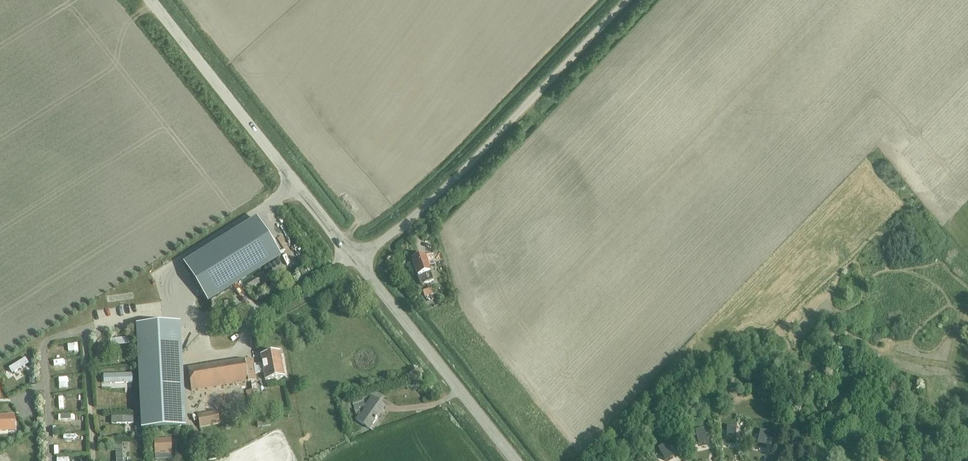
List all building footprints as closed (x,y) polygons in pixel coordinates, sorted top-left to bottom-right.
[(184,264),(208,302),(280,257),(257,220),(184,264)] [(429,267),(435,265),(431,255),(425,257),(425,256),(412,260),(421,285),(433,281),(429,267)] [(422,292),(425,298),(434,294),(431,288),(422,292)] [(135,327),(140,432),(185,430),(180,325),(135,327)] [(265,381),(284,378),(280,354),(261,357),(262,366),(260,366),(261,373),(264,373),(265,381)] [(187,369),(191,391),(256,381),(252,358),(187,369)] [(245,390),(251,414),(257,413),(251,389),(245,390)] [(351,401),(354,411),(365,407),(361,397),(351,401)] [(357,423),(368,430),(385,407),(374,399),(357,423)] [(340,404),(342,412),(352,410),(350,402),(340,404)] [(197,415),(199,428),(220,424),(217,412),(197,415)] [(0,418),(0,433),(10,436),(15,423),(0,418)]
